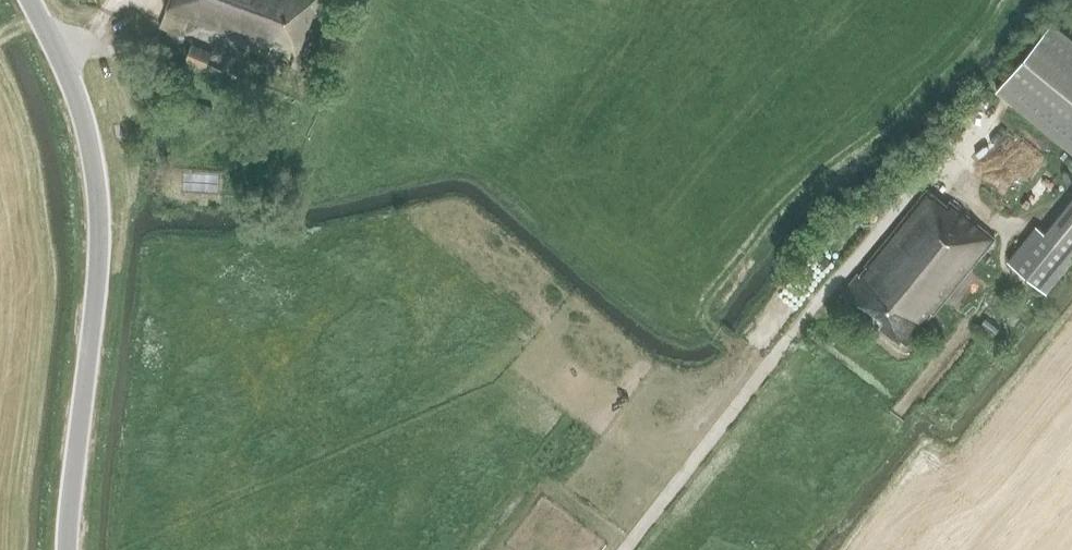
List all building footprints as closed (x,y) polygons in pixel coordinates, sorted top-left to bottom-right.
[(273,45),(298,54),(318,0),(170,0),(166,11),(161,27),(183,35),(189,20),(270,52),(273,45)] [(1052,22),(996,91),(1071,153),(1071,38),(1052,22)] [(192,43),(185,59),(205,68),(212,51),(192,43)] [(205,124),(212,105),(200,101),(193,119),(205,124)] [(946,204),(927,189),(842,294),(855,304),(854,305),(894,336),(907,346),(918,333),(916,331),(926,318),(937,328),(943,320),(934,312),(995,238),(948,200),(946,204)] [(1071,259),(1071,255),(1044,233),(1035,225),(1007,261),(1045,293),(1071,259)]
